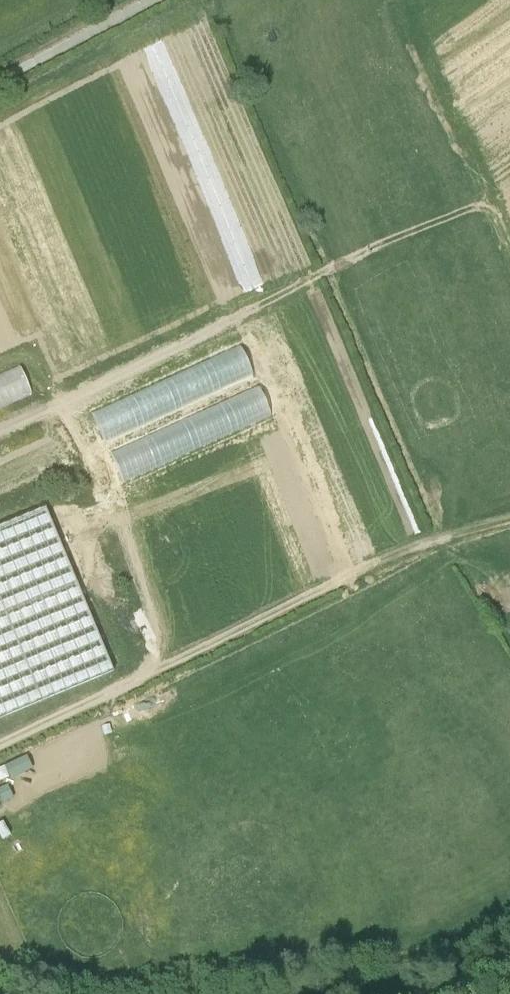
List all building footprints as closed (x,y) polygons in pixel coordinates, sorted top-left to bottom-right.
[(0,379),(0,411),(29,400),(18,372),(0,379)] [(0,531),(0,721),(111,676),(43,513),(0,531)]
